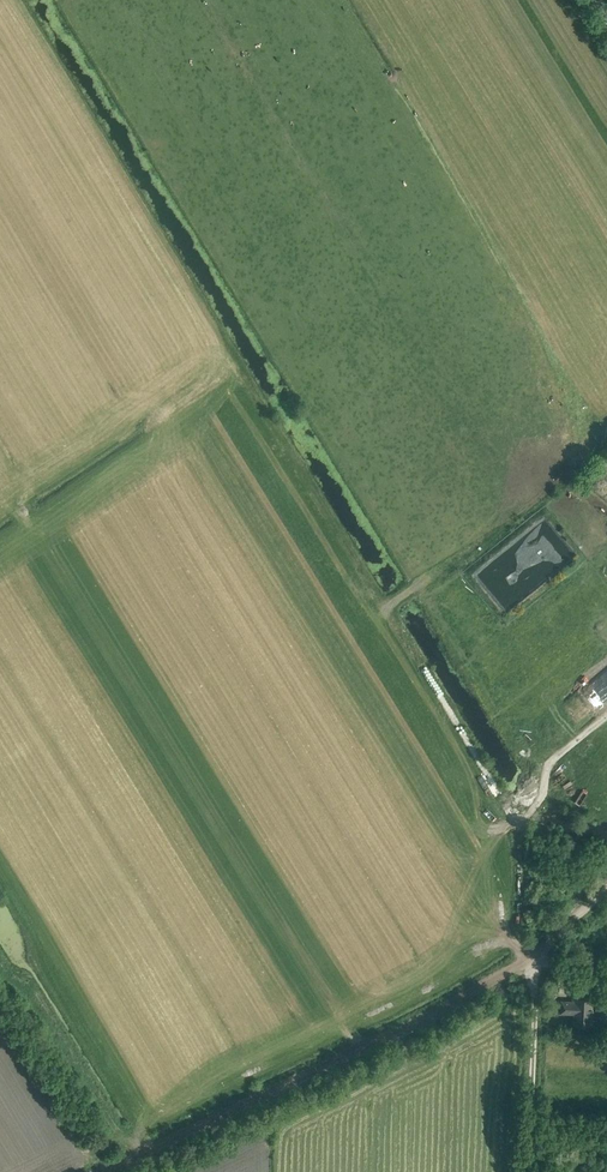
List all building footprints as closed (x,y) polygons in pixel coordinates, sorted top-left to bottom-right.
[(547,535),(499,560),(510,583),(546,565),(544,561),(556,555),(547,535)] [(592,1025),(593,999),(573,998),(573,1001),(561,1001),(561,1013),(575,1013),(574,1024),(592,1025)]
